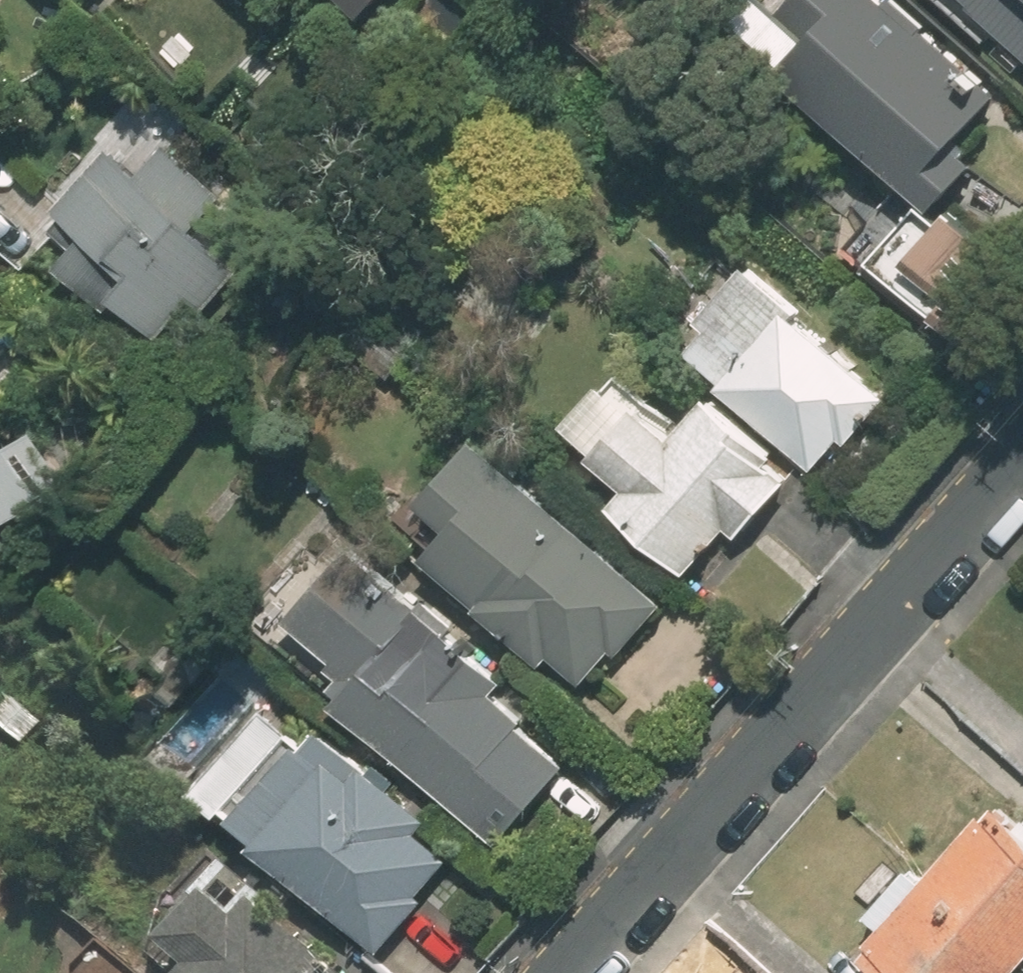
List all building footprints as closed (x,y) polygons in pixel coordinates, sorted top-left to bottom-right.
[(367,19),(383,0),(344,0),(367,19)] [(932,207),(972,161),(959,150),(1003,98),(889,0),(791,0),(778,14),(788,23),(758,58),(932,207)] [(1022,59),(1022,0),(960,0),(1022,59)] [(200,312),(240,268),(197,229),(222,201),(158,144),(133,172),(103,146),(44,213),(75,240),(59,257),(157,344),(192,306),(200,312)] [(943,217),(892,277),(986,358),(1022,315),(1022,285),(943,217)] [(715,391),(809,471),(886,382),(746,261),(692,324),(703,334),(686,354),(720,384),(715,391)] [(786,482),(776,474),(783,465),(707,399),(669,443),(630,410),(589,458),(628,491),(609,513),(686,578),(727,530),(737,539),(786,482)] [(616,659),(663,606),(476,439),(416,505),(445,532),(421,559),(540,665),(545,660),(578,689),(609,653),(616,659)] [(50,504),(16,442),(0,451),(0,531),(50,504)] [(337,700),(496,842),(566,764),(491,697),(498,690),(349,557),(289,624),(354,681),(337,700)] [(227,820),(376,953),(456,864),(307,731),(227,820)] [(1022,957),(1022,829),(989,800),(924,875),(1021,959),(1022,957)] [(1021,959),(924,875),(858,950),(885,972),(1009,972),(1021,959)] [(251,911),(235,930),(200,901),(153,958),(171,972),(326,972),(251,911)]
